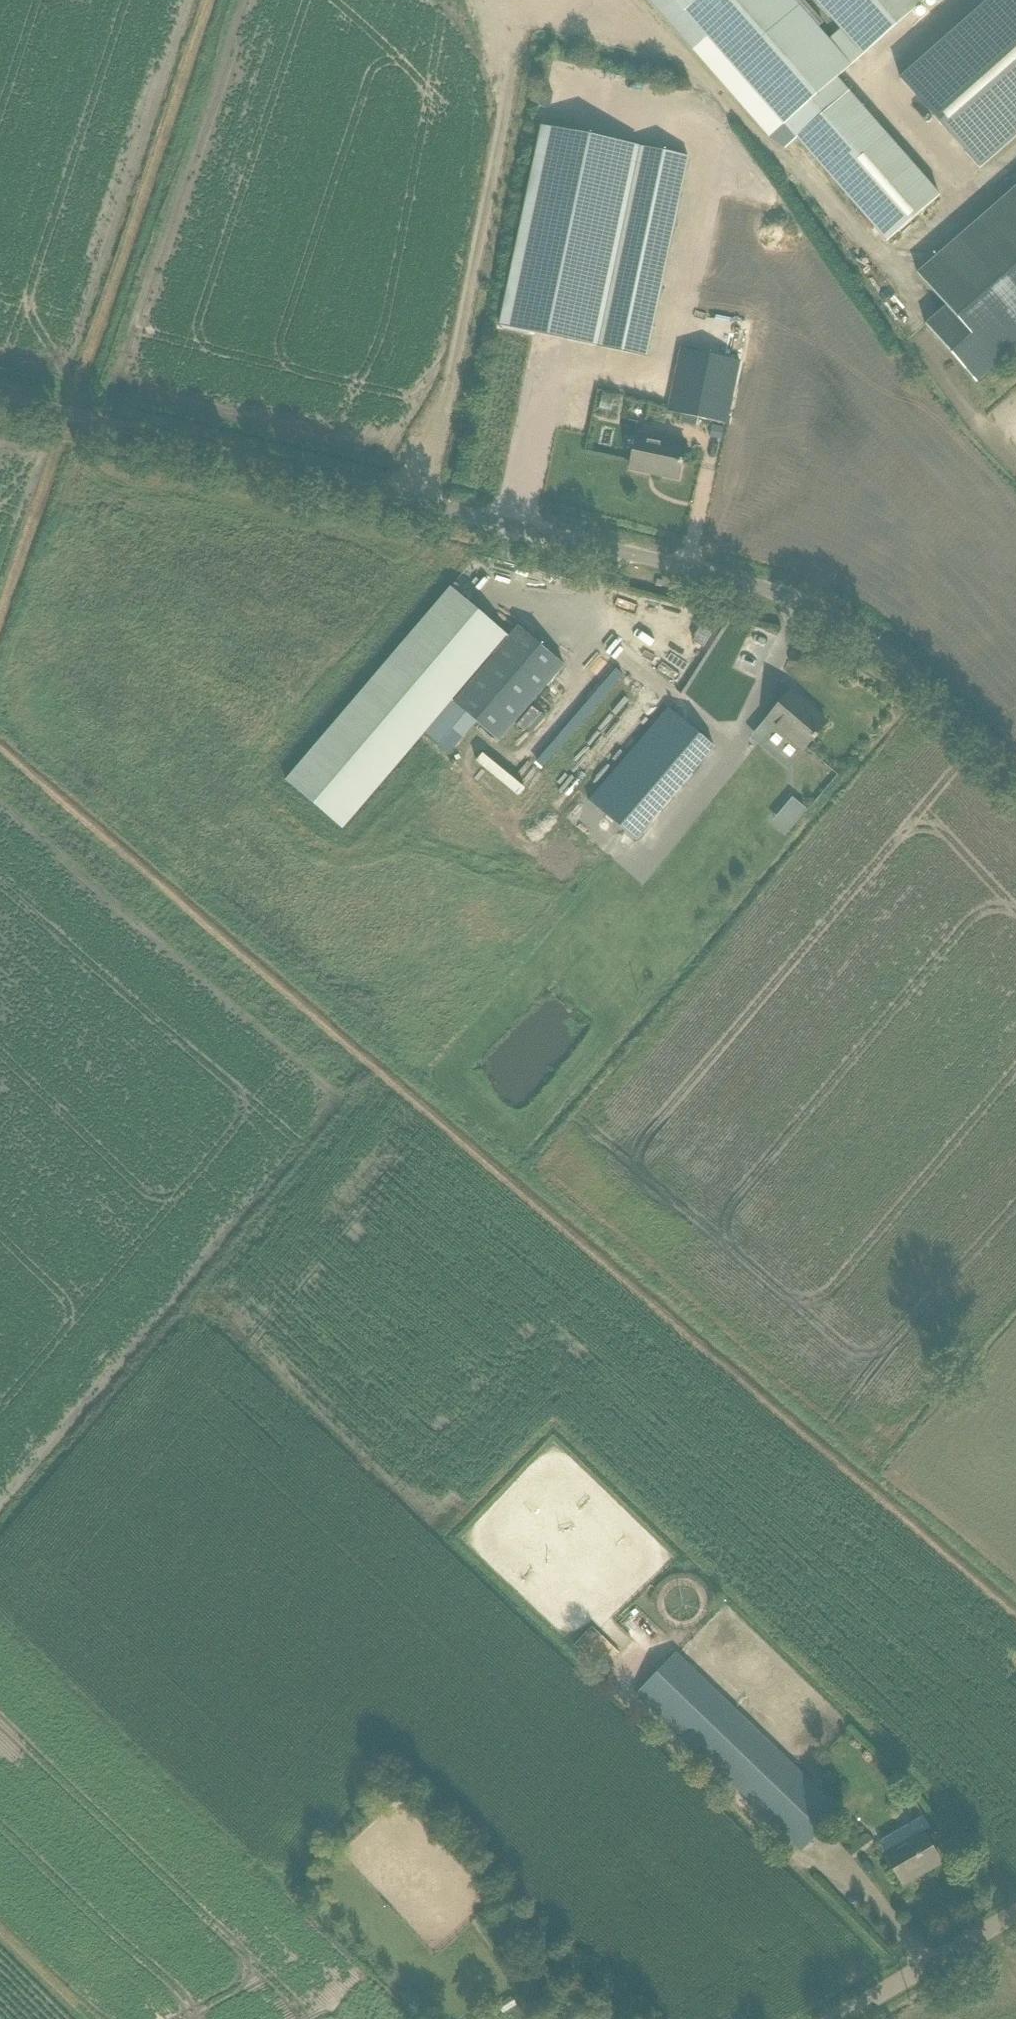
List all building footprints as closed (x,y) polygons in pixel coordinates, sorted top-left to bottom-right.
[(785,124),(886,241),(886,242),(939,196),(938,195),(938,196),(836,79),(926,0),(815,0),(842,30),(828,42),(791,0),(676,0),(785,124)] [(900,79),(979,169),(1015,136),(1015,0),(989,0),(900,79)] [(499,326),(599,347),(641,147),(541,126),(499,326)] [(599,347),(646,357),(647,352),(649,345),(688,157),(641,147),(599,347)] [(925,324),(975,382),(1015,347),(1015,186),(917,272),(944,308),(925,324)] [(740,199),(738,208),(753,211),(755,202),(740,199)] [(679,351),(649,345),(647,352),(677,359),(679,351)] [(677,359),(667,412),(726,424),(728,424),(730,419),(728,418),(740,361),(679,349),(679,351),(677,359)] [(712,426),(710,438),(721,440),(724,428),(712,426)] [(637,434),(630,470),(679,480),(686,445),(637,434)] [(466,573),(456,585),(470,596),(480,585),(466,573)] [(452,701),(454,703),(509,638),(450,588),(286,781),(342,829),(452,701)] [(454,703),(499,741),(564,666),(518,627),(509,638),(454,703)] [(707,641),(697,635),(693,642),(703,648),(707,641)] [(724,636),(721,644),(730,647),(733,639),(724,636)] [(753,670),(762,648),(751,643),(741,665),(753,670)] [(767,720),(803,751),(813,739),(814,740),(817,737),(816,735),(826,723),(791,693),(767,720)] [(668,709),(590,799),(635,840),(714,748),(668,709)] [(523,797),(531,787),(489,751),(481,761),(523,797)] [(791,799),(781,811),(795,822),(805,810),(791,799)] [(637,1692),(802,1850),(841,1809),(677,1650),(637,1692)] [(885,1855),(903,1885),(941,1863),(923,1833),(885,1855)]
